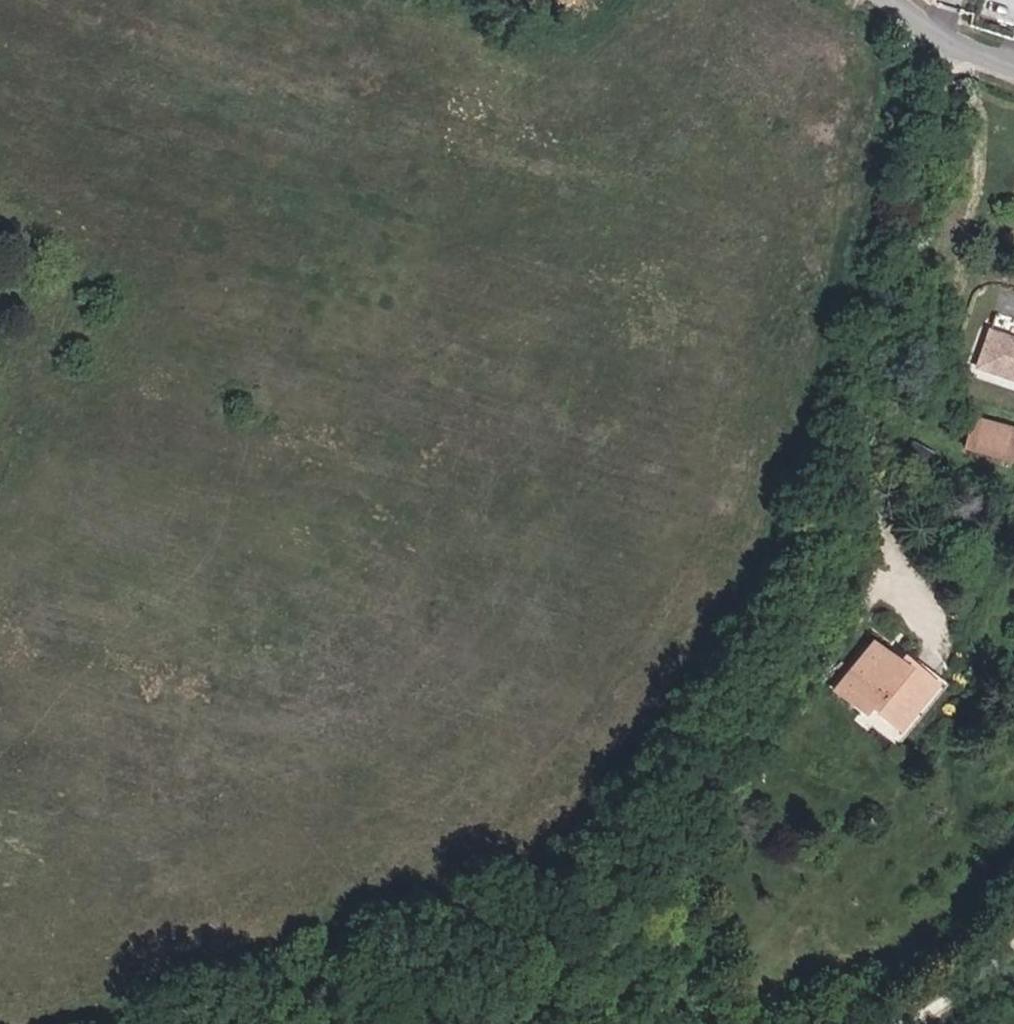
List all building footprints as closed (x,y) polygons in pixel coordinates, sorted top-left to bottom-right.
[(933,9),(937,0),(922,0),(933,9)] [(995,326),(1013,332),(1013,315),(1000,310),(995,326)] [(974,376),(1013,392),(1013,350),(988,340),(974,376)] [(958,463),(1005,479),(1013,452),(1013,446),(969,431),(958,463)] [(865,651),(828,697),(852,718),(858,709),(885,732),(921,689),(894,667),(890,673),(865,651)] [(921,689),(885,732),(858,709),(852,718),(847,724),(888,757),(945,687),(905,654),(894,667),(921,689)]
